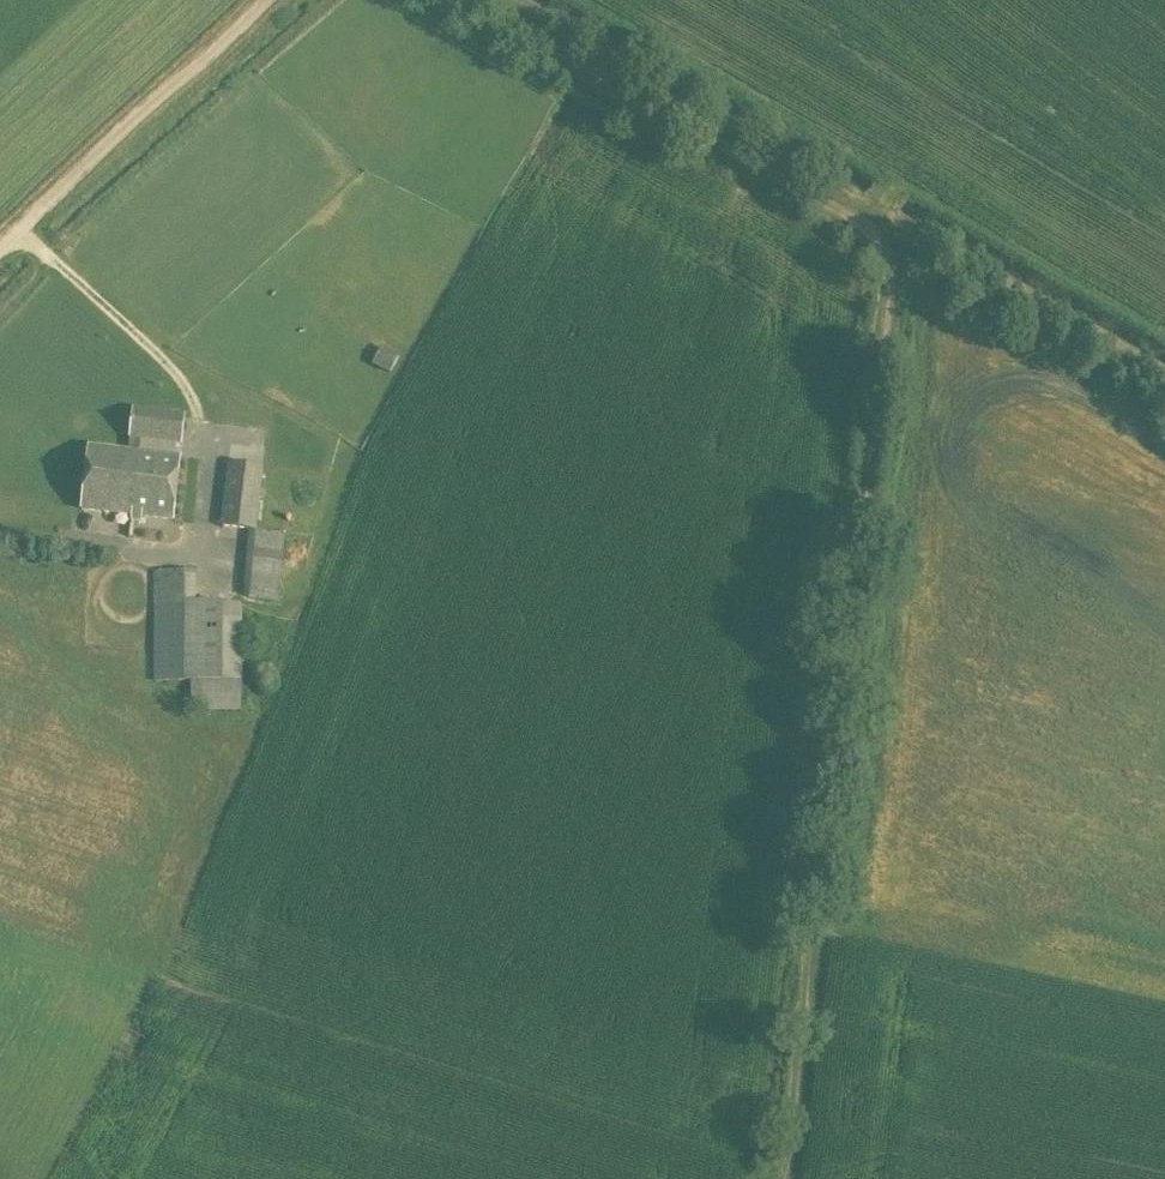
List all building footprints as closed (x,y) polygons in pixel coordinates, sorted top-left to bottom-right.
[(382,349),(376,363),(391,369),(398,356),(382,349)] [(187,439),(188,409),(135,409),(134,438),(187,439)] [(121,513),(128,451),(90,446),(83,508),(121,513)] [(220,528),(255,532),(263,467),(226,463),(220,528)] [(195,602),(195,571),(154,571),(154,682),(242,682),(241,604),(222,604),(222,602),(195,602)]
